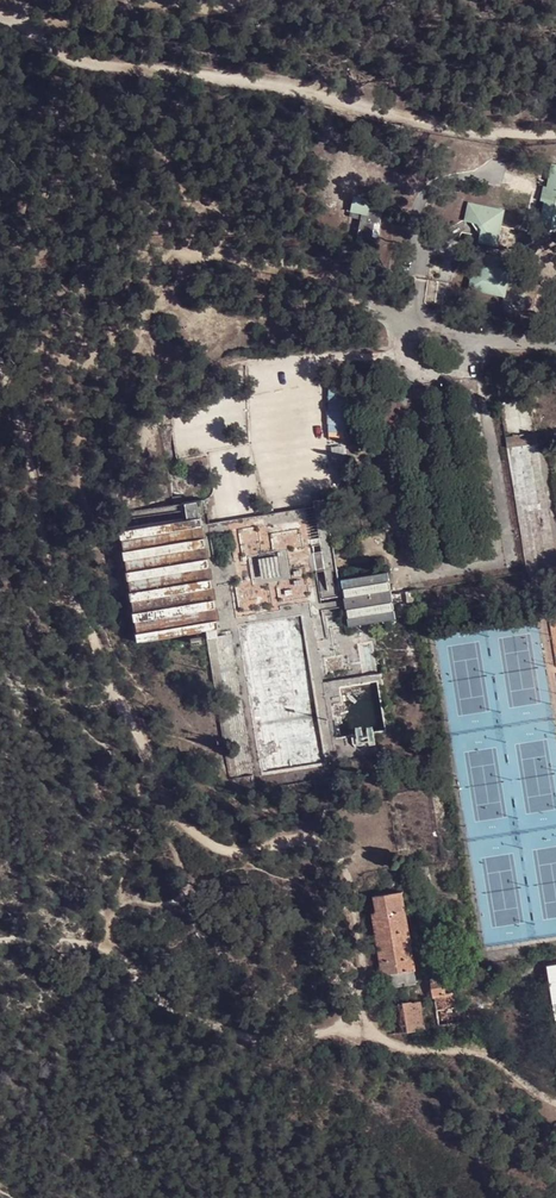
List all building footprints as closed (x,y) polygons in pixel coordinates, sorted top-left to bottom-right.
[(551,163),(547,185),(550,186),(548,191),(542,190),(541,199),(544,200),(541,216),(549,230),(555,226),(555,164),(551,163)] [(356,233),(376,237),(382,210),(368,207),(370,199),(353,195),(350,210),(361,212),(356,233)] [(469,202),(465,219),(477,222),(482,228),(479,240),(497,244),(504,209),(469,202)] [(514,270),(501,267),(505,273),(504,276),(512,278),(514,270)] [(349,387),(330,386),(329,431),(347,432),(349,387)] [(533,431),(506,438),(509,450),(537,442),(533,431)] [(209,530),(206,507),(183,510),(182,503),(173,505),(176,525),(119,536),(136,648),(207,638),(230,785),(252,782),(255,798),(338,784),(335,768),(395,759),(382,681),(324,690),(317,647),(313,621),(323,620),(323,616),(322,610),(317,577),(314,559),(313,552),(311,546),(307,515),(268,521),(229,527),(230,541),(235,570),(229,571),(231,582),(217,583),(211,543),(209,530)] [(325,507),(314,508),(315,513),(320,544),(321,551),(322,558),(325,576),(328,597),(322,598),(323,605),(338,602),(337,593),(339,593),(325,507)] [(209,530),(211,543),(230,541),(229,527),(209,530)] [(322,558),(314,559),(317,577),(325,576),(322,558)] [(351,612),(354,626),(388,620),(385,600),(385,596),(383,586),(348,591),(348,595),(350,601),(351,606),(351,612)] [(350,601),(348,595),(339,596),(339,593),(337,593),(338,602),(350,601)] [(322,610),(323,616),(351,612),(351,606),(322,610)] [(428,872),(414,874),(416,884),(431,882),(428,872)] [(385,980),(387,993),(419,989),(418,977),(420,975),(419,973),(417,972),(415,960),(416,958),(417,955),(415,953),(414,951),(415,949),(416,947),(415,945),(413,944),(411,939),(413,938),(414,935),(412,933),(410,932),(409,920),(410,919),(411,916),(409,914),(407,913),(406,904),(407,903),(409,901),(408,898),(406,896),(403,897),(402,900),(377,903),(379,921),(376,922),(385,980)] [(448,930),(441,932),(442,935),(439,936),(443,951),(452,950),(448,930)] [(444,985),(432,987),(434,1002),(435,1003),(439,1032),(452,1031),(456,1045),(470,1041),(468,1028),(459,1029),(455,1000),(446,1001),(444,985)] [(388,1014),(392,1041),(426,1035),(422,1009),(388,1014)] [(468,1028),(470,1041),(481,1038),(478,1025),(473,1026),(468,1028)]
